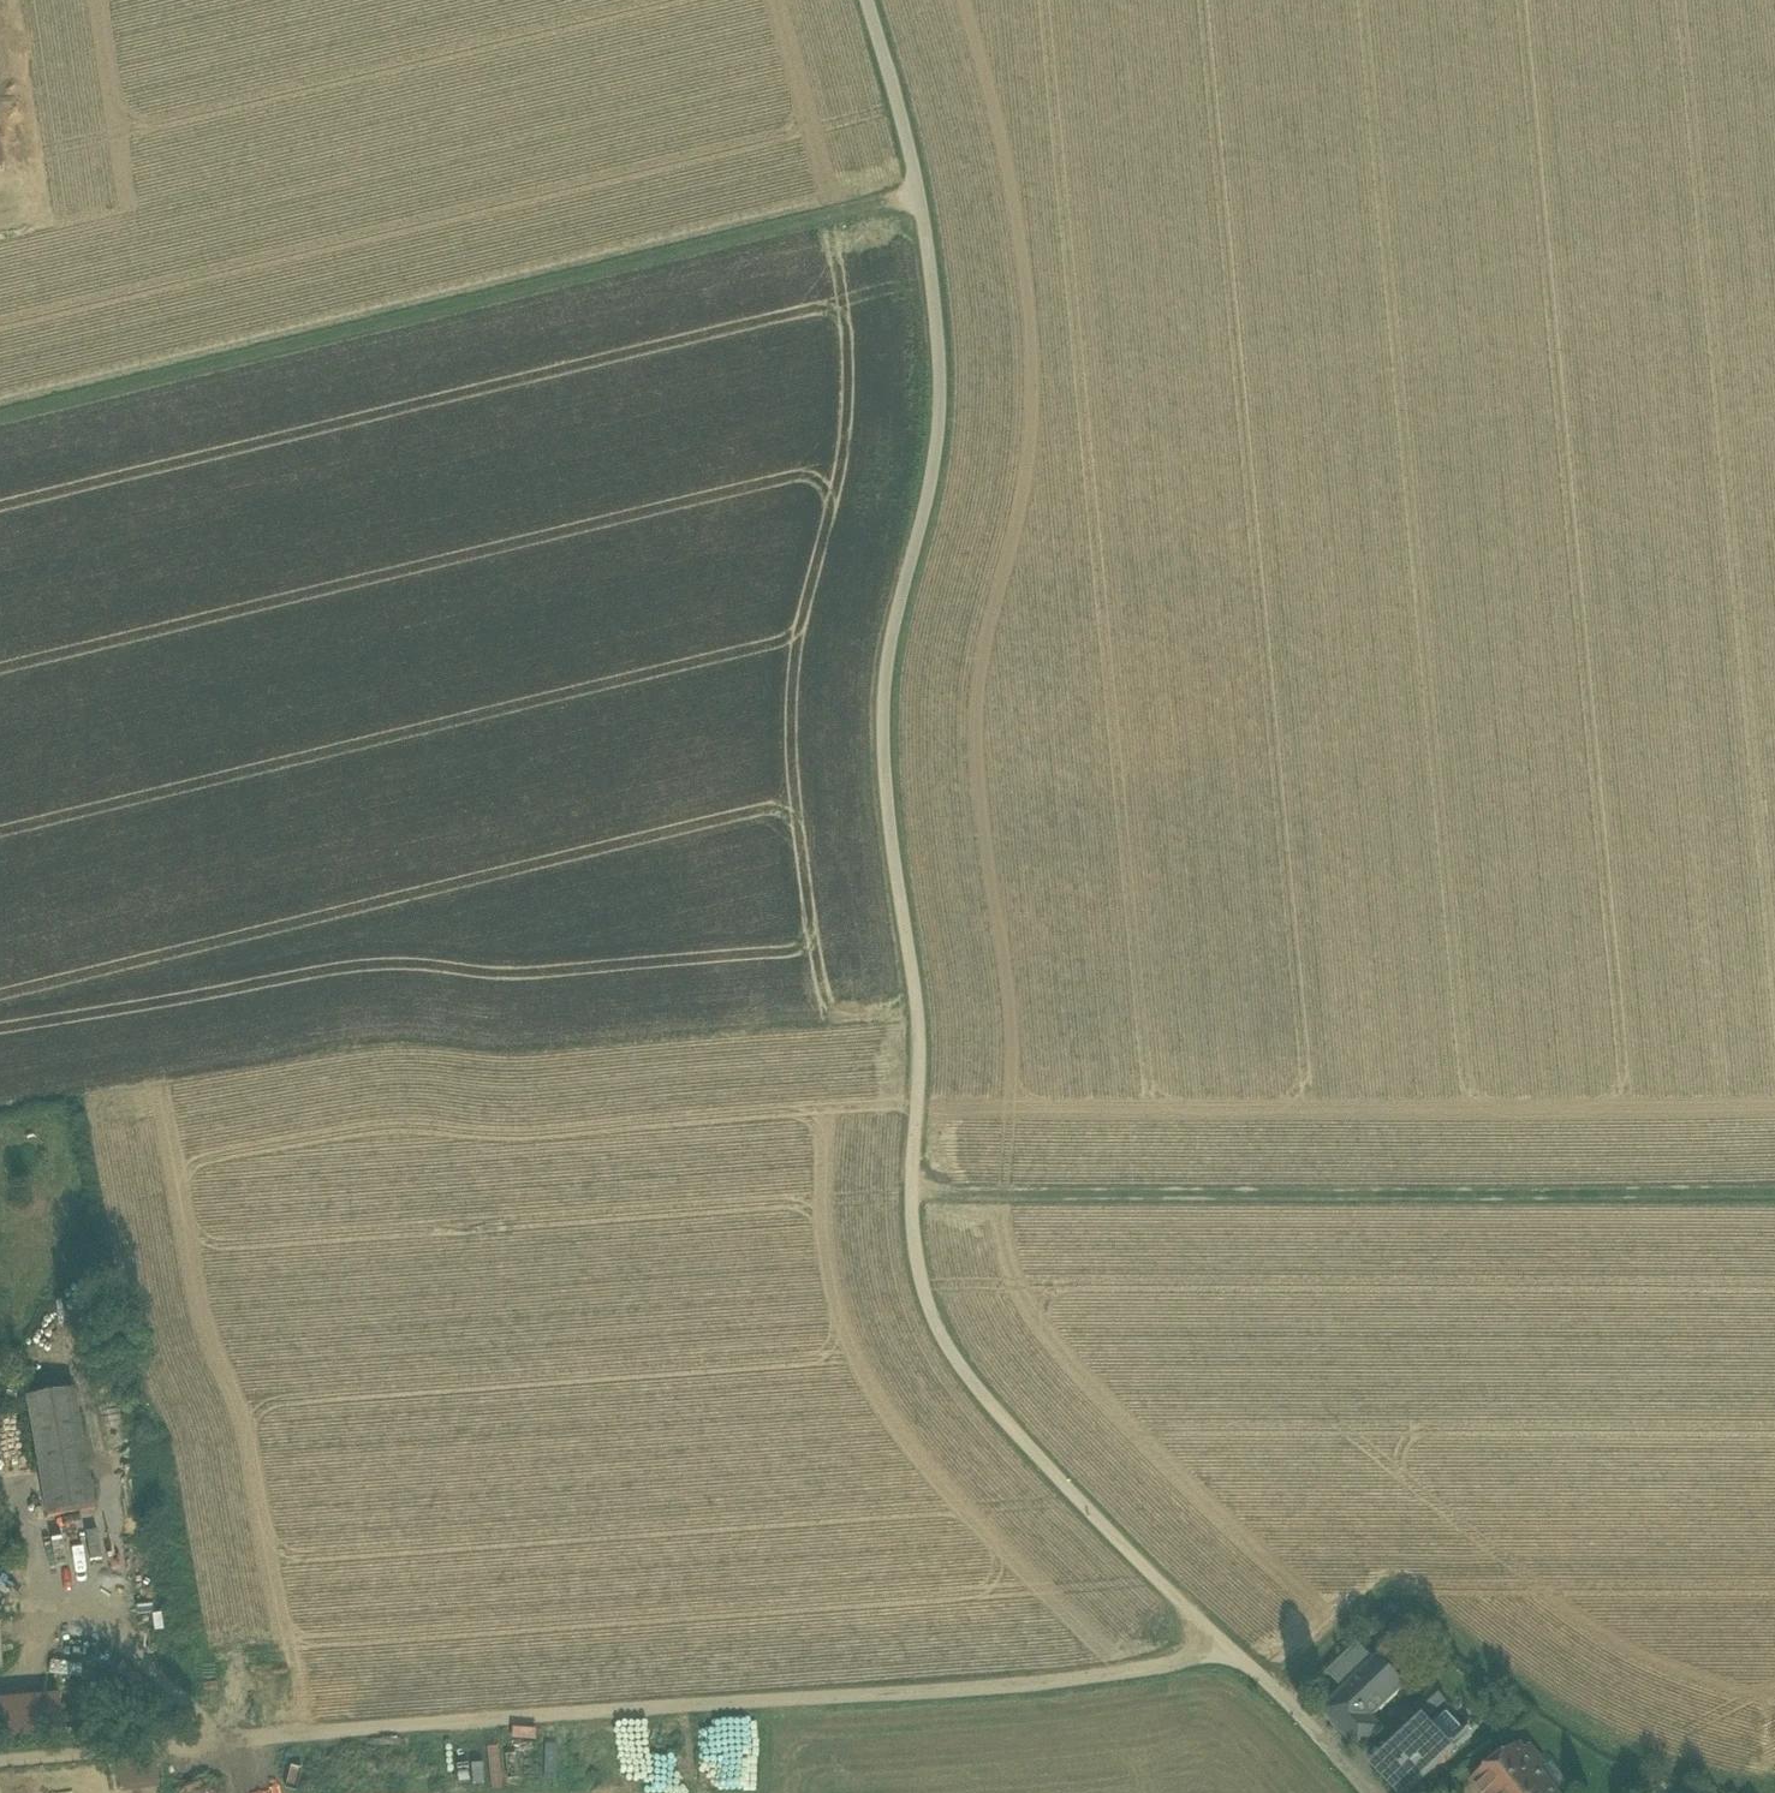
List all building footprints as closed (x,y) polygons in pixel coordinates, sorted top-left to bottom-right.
[(33,1395),(54,1517),(101,1509),(80,1387),(33,1395)] [(8,1424),(5,1394),(0,1395),(0,1425),(8,1424)] [(1391,1626),(1377,1639),(1387,1650),(1401,1637),(1391,1626)] [(1328,1675),(1344,1691),(1345,1690),(1374,1662),(1359,1645),(1328,1675)] [(1374,1662),(1345,1690),(1372,1719),(1405,1687),(1377,1659),(1374,1662)] [(1383,1729),(1372,1719),(1345,1690),(1344,1691),(1321,1713),(1359,1752),(1383,1729)] [(1417,1706),(1427,1717),(1444,1701),(1434,1691),(1417,1706)] [(0,1700),(0,1741),(63,1736),(60,1696),(0,1700)] [(1433,1727),(1430,1731),(1451,1753),(1472,1733),(1470,1730),(1467,1733),(1464,1730),(1463,1731),(1448,1714),(1434,1728),(1433,1727)] [(1398,1792),(1414,1792),(1453,1756),(1451,1753),(1430,1731),(1424,1725),(1376,1771),(1398,1792)] [(1539,1772),(1524,1753),(1520,1747),(1473,1783),(1480,1792),(1554,1792),(1539,1772)] [(1529,1749),(1524,1753),(1539,1772),(1544,1768),(1529,1749)] [(156,1759),(116,1764),(120,1792),(160,1787),(156,1759)] [(1539,1772),(1554,1792),(1556,1792),(1568,1785),(1551,1763),(1544,1768),(1539,1772)]
